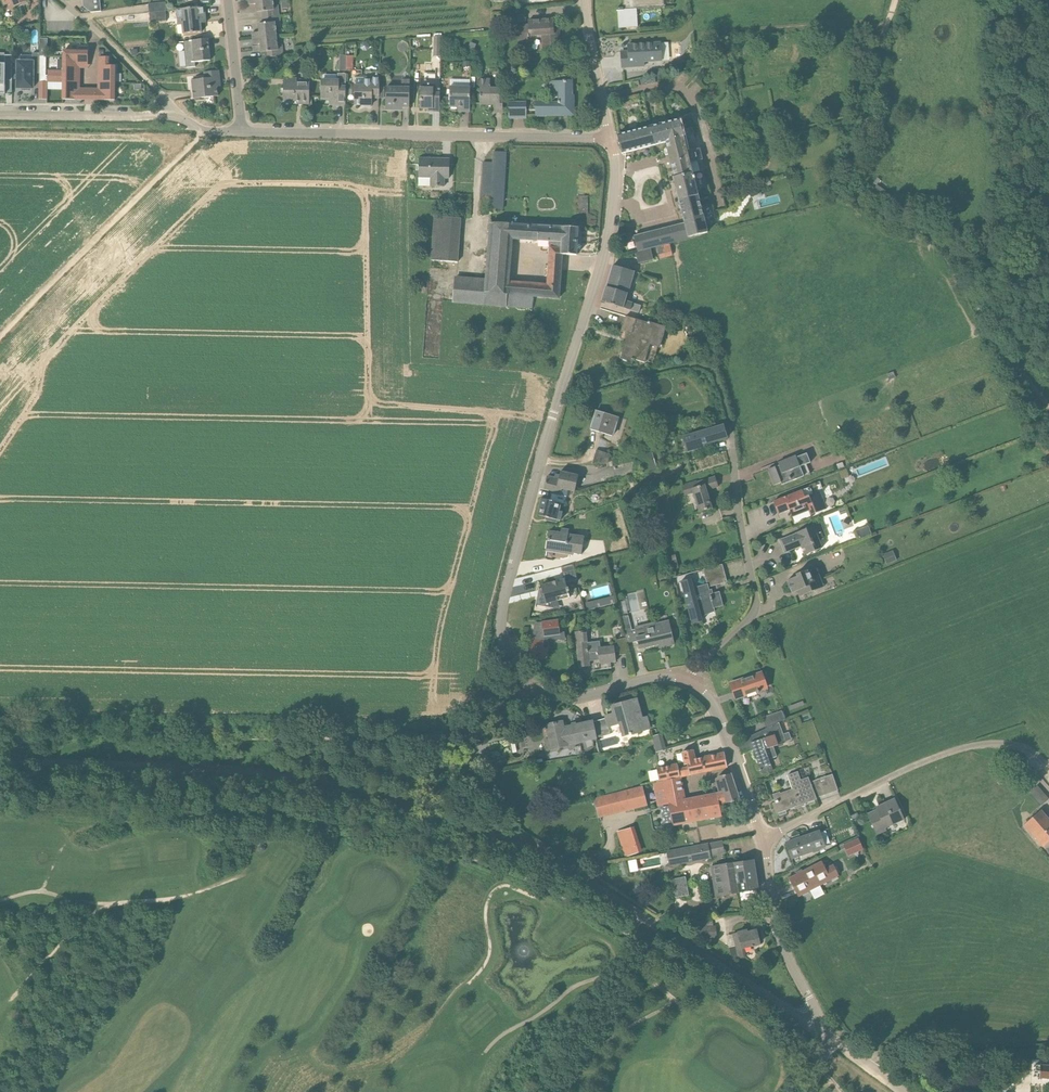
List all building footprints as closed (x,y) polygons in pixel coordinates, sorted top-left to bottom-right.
[(92,12),(101,11),(100,0),(90,0),(92,12)] [(273,0),(249,0),(249,5),(256,4),(257,12),(262,12),(263,18),(279,16),(278,5),(273,5),(273,0)] [(638,27),(636,9),(664,7),(664,0),(622,0),(623,8),(617,8),(617,11),(618,11),(618,21),(628,20),(628,27),(638,27)] [(149,4),(150,13),(166,11),(167,11),(166,2),(149,4)] [(184,34),(202,32),(200,16),(206,16),(205,7),(177,10),(178,19),(182,18),(184,34)] [(525,9),(510,10),(511,22),(526,21),(525,9)] [(167,21),(166,11),(150,13),(151,23),(167,21)] [(253,39),(276,37),(275,27),(280,26),(279,16),(263,18),(263,24),(259,24),(259,32),(252,33),(253,39)] [(528,36),(529,36),(542,35),(543,50),(560,49),(559,28),(554,28),(553,19),(528,21),(529,24),(517,24),(518,40),(528,40),(528,36)] [(262,58),(267,58),(283,56),(282,45),(277,46),(276,37),(253,39),(253,45),(261,44),(262,58)] [(208,39),(193,41),(184,42),(187,68),(196,67),(196,62),(210,61),(209,45),(208,45),(208,40),(208,39)] [(628,52),(621,52),(622,68),(644,66),(644,62),(662,61),(661,43),(628,45),(628,52)] [(64,51),(63,64),(76,64),(88,65),(88,52),(88,51),(88,47),(80,47),(79,51),(64,51)] [(18,88),(22,88),(22,91),(29,91),(29,88),(33,88),(33,74),(40,74),(40,56),(40,54),(33,54),(33,62),(18,63),(18,88)] [(4,96),(4,95),(6,95),(6,81),(12,81),(13,56),(4,56),(4,64),(0,64),(0,96),(4,96)] [(99,57),(99,65),(103,65),(102,83),(115,83),(116,66),(109,66),(109,57),(99,57)] [(48,76),(48,82),(63,83),(76,83),(76,64),(63,64),(63,71),(48,71),(48,76)] [(477,67),(471,67),(470,77),(481,77),(481,65),(478,65),(477,67)] [(663,75),(661,69),(653,71),(654,77),(663,75)] [(221,87),(219,71),(204,73),(205,81),(192,82),(194,99),(218,96),(217,87),(221,87)] [(337,105),(346,105),(346,74),(338,74),(338,81),(322,81),(322,99),(331,99),(331,102),(333,102),(337,103),(337,105)] [(301,104),(310,104),(309,83),(297,83),(297,79),(284,78),(283,101),(301,102),(301,104)] [(356,86),(355,105),(372,105),(372,95),(379,95),(380,78),(365,78),(365,86),(356,86)] [(410,107),(410,88),(410,80),(402,79),(401,88),(386,88),(386,110),(397,110),(397,107),(410,107)] [(421,79),(420,109),(432,109),(432,111),(433,111),(433,110),(439,110),(439,111),(440,111),(440,79),(421,79)] [(480,89),(480,104),(495,104),(495,112),(503,112),(503,100),(500,100),(500,89),(490,89),(490,79),(481,79),(480,89)] [(564,81),(564,82),(550,82),(550,91),(559,91),(559,101),(558,101),(558,103),(545,103),(545,102),(536,102),(536,116),(545,116),(545,115),(564,115),(564,113),(573,113),(573,96),(572,96),(572,81),(564,81)] [(40,82),(39,100),(47,100),(48,90),(48,82),(40,82)] [(63,90),(63,100),(84,100),(84,93),(76,93),(76,83),(63,83),(63,90)] [(94,93),(94,100),(115,101),(115,83),(102,83),(102,93),(94,93)] [(450,87),(449,107),(463,107),(463,111),(470,112),(470,87),(450,87)] [(654,100),(653,93),(644,95),(645,101),(654,100)] [(509,102),(509,107),(510,118),(518,118),(517,102),(509,102)] [(680,122),(652,128),(617,135),(618,136),(622,153),(622,154),(666,143),(674,177),(673,177),(678,200),(679,200),(685,224),(634,237),(637,250),(709,233),(699,196),(691,164),(702,161),(699,149),(688,152),(685,143),(695,141),(692,128),(682,130),(680,122)] [(494,152),(494,162),(483,162),(481,198),(491,198),(491,208),(504,210),(506,152),(494,152)] [(449,178),(450,164),(441,163),(441,160),(442,160),(442,159),(430,159),(430,160),(419,159),(419,177),(431,178),(431,187),(444,187),(444,178),(449,178)] [(579,196),(578,213),(587,214),(587,196),(579,196)] [(435,216),(431,260),(458,262),(461,218),(435,216)] [(533,308),(534,296),(559,298),(562,254),(577,255),(579,228),(563,227),(563,228),(491,224),(487,281),(456,278),(454,302),(533,308)] [(660,258),(672,255),(670,244),(658,247),(660,258)] [(650,248),(636,252),(639,263),(653,259),(650,248)] [(634,272),(613,265),(609,279),(602,302),(630,310),(639,313),(641,306),(624,301),(634,272)] [(649,323),(626,316),(621,331),(628,333),(620,359),(633,363),(634,361),(645,364),(651,345),(660,348),(661,344),(666,327),(649,321),(649,323)] [(597,411),(591,430),(614,437),(620,418),(597,411)] [(723,426),(683,438),(687,452),(704,447),(703,445),(726,438),(726,439),(727,438),(723,426)] [(592,464),(608,464),(610,454),(595,450),(592,464)] [(781,483),(782,485),(803,477),(799,467),(810,463),(807,454),(796,458),(796,456),(778,463),(780,467),(776,469),(775,467),(768,469),(774,485),(781,483)] [(846,469),(839,472),(842,479),(849,477),(846,469)] [(578,476),(561,472),(559,479),(547,476),(544,489),(552,491),(561,493),(562,490),(568,491),(574,492),(578,476)] [(719,487),(715,477),(691,484),(694,492),(700,512),(712,509),(706,491),(719,487)] [(789,510),(792,515),(813,507),(815,514),(826,509),(820,492),(813,494),(810,488),(773,502),(778,514),(789,510)] [(567,497),(568,491),(562,490),(561,493),(552,491),(550,501),(542,500),(538,516),(547,518),(547,520),(546,520),(545,520),(557,523),(558,520),(560,520),(563,512),(559,511),(561,503),(564,504),(565,496),(567,497)] [(796,534),(780,540),(785,553),(801,546),(805,555),(822,548),(819,541),(826,538),(820,523),(806,528),(806,529),(796,533),(796,534)] [(561,533),(550,531),(547,549),(581,555),(584,536),(569,534),(570,530),(562,529),(561,533)] [(657,556),(659,549),(651,547),(649,554),(657,556)] [(897,561),(893,551),(883,555),(887,565),(897,561)] [(674,555),(665,558),(668,572),(675,570),(678,570),(674,555)] [(541,585),(542,588),(539,588),(536,604),(545,606),(546,604),(557,601),(556,597),(568,594),(566,582),(577,580),(573,564),(561,567),(564,579),(541,585)] [(712,591),(712,590),(709,590),(709,587),(727,582),(722,564),(703,570),(707,584),(693,588),(691,579),(680,582),(692,623),(702,621),(701,616),(715,612),(714,608),(723,606),(720,592),(712,594),(711,591),(712,591)] [(796,574),(797,576),(788,580),(793,593),(799,590),(800,593),(799,593),(800,596),(824,587),(816,569),(808,572),(807,570),(796,574)] [(587,611),(596,609),(594,602),(585,604),(587,611)] [(635,628),(635,629),(635,630),(632,631),(628,615),(620,617),(627,644),(637,641),(639,649),(662,643),(663,647),(673,645),(668,620),(635,628)] [(530,657),(546,659),(547,649),(549,635),(560,633),(558,620),(536,623),(536,624),(536,625),(537,628),(535,628),(530,657)] [(586,631),(575,632),(579,668),(590,666),(589,661),(599,660),(600,670),(608,669),(607,663),(610,663),(615,662),(615,657),(626,655),(625,645),(626,644),(625,639),(613,641),(614,646),(588,649),(586,631)] [(759,693),(760,690),(766,688),(764,684),(766,683),(762,673),(732,683),(735,692),(736,691),(738,698),(747,695),(756,692),(757,692),(759,693)] [(593,722),(596,738),(610,735),(608,726),(620,723),(624,737),(650,731),(647,718),(642,719),(637,700),(624,703),(612,706),(614,715),(606,718),(593,722)] [(767,729),(779,723),(785,721),(782,711),(763,717),(767,729)] [(546,751),(552,749),(567,746),(566,743),(585,739),(585,741),(596,738),(593,722),(573,726),(563,727),(562,722),(556,723),(546,725),(549,738),(543,740),(546,751)] [(772,771),(769,759),(776,757),(773,747),(786,743),(779,723),(767,729),(749,737),(756,757),(760,768),(759,769),(759,771),(761,770),(762,774),(772,771)] [(653,734),(658,750),(667,747),(662,731),(653,734)] [(509,739),(512,753),(517,752),(514,738),(509,739)] [(727,767),(724,753),(723,754),(694,760),(692,751),(682,753),(684,763),(686,762),(687,767),(679,768),(678,764),(657,769),(659,782),(653,783),(653,785),(681,780),(680,776),(727,767)] [(454,754),(456,762),(463,761),(461,753),(454,754)] [(776,814),(778,813),(779,816),(787,814),(786,810),(817,800),(816,798),(832,793),(826,777),(810,783),(808,778),(800,781),(797,772),(787,775),(792,789),(780,793),(780,792),(772,795),(775,803),(773,804),(776,814)] [(720,805),(740,801),(731,774),(715,779),(718,793),(705,796),(707,807),(720,805)] [(722,816),(720,805),(707,807),(705,796),(685,799),(681,780),(653,785),(657,801),(668,799),(673,826),(722,816)] [(642,786),(619,792),(624,810),(646,804),(642,786)] [(1037,786),(1036,787),(1030,792),(1042,805),(1048,799),(1037,786)] [(904,819),(895,799),(875,808),(876,810),(868,814),(877,834),(886,830),(885,828),(904,819)] [(1043,847),(1048,842),(1048,820),(1041,811),(1024,825),(1043,847)] [(857,813),(847,818),(849,823),(860,818),(857,813)] [(635,824),(617,830),(626,857),(644,850),(635,824)] [(824,847),(819,832),(787,843),(792,858),(824,847)] [(859,839),(843,845),(848,856),(863,850),(859,839)] [(723,842),(712,844),(667,853),(670,865),(703,858),(703,857),(725,853),(723,842)] [(629,860),(632,871),(639,869),(637,858),(629,860)] [(753,861),(752,861),(712,868),(717,897),(739,893),(735,874),(755,870),(753,861)] [(790,879),(799,897),(838,876),(833,866),(825,870),(821,862),(790,879)] [(739,893),(758,890),(756,879),(754,871),(755,871),(755,870),(735,874),(739,893)] [(689,895),(686,877),(671,880),(674,898),(689,895)] [(700,928),(702,939),(716,938),(715,926),(700,928)] [(757,930),(747,932),(747,930),(738,932),(738,933),(733,934),(736,946),(730,948),(732,960),(746,957),(743,948),(752,946),(752,947),(754,946),(753,945),(759,944),(760,944),(757,930)] [(1032,1066),(1031,1072),(1036,1073),(1035,1079),(1048,1080),(1048,1067),(1032,1066)]
